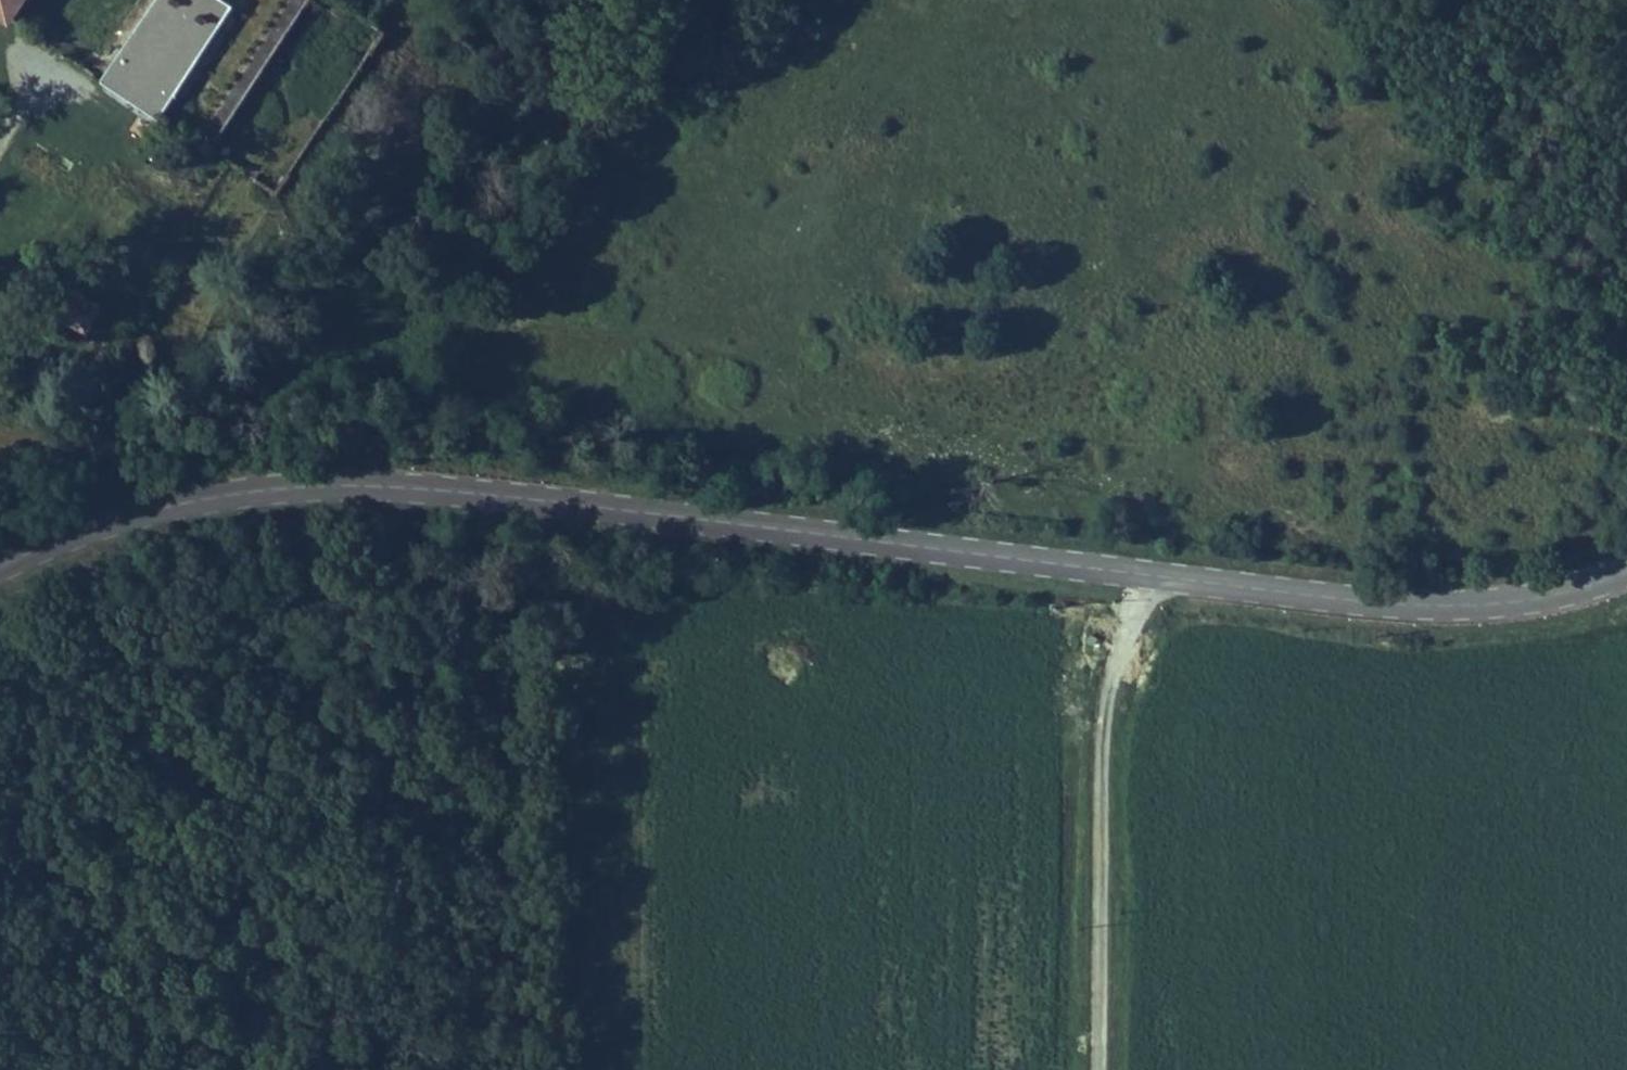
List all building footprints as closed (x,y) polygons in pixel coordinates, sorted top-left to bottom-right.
[(118,30),(233,110),(307,0),(139,0),(118,30)] [(58,306),(91,323),(106,296),(73,278),(58,306)]
